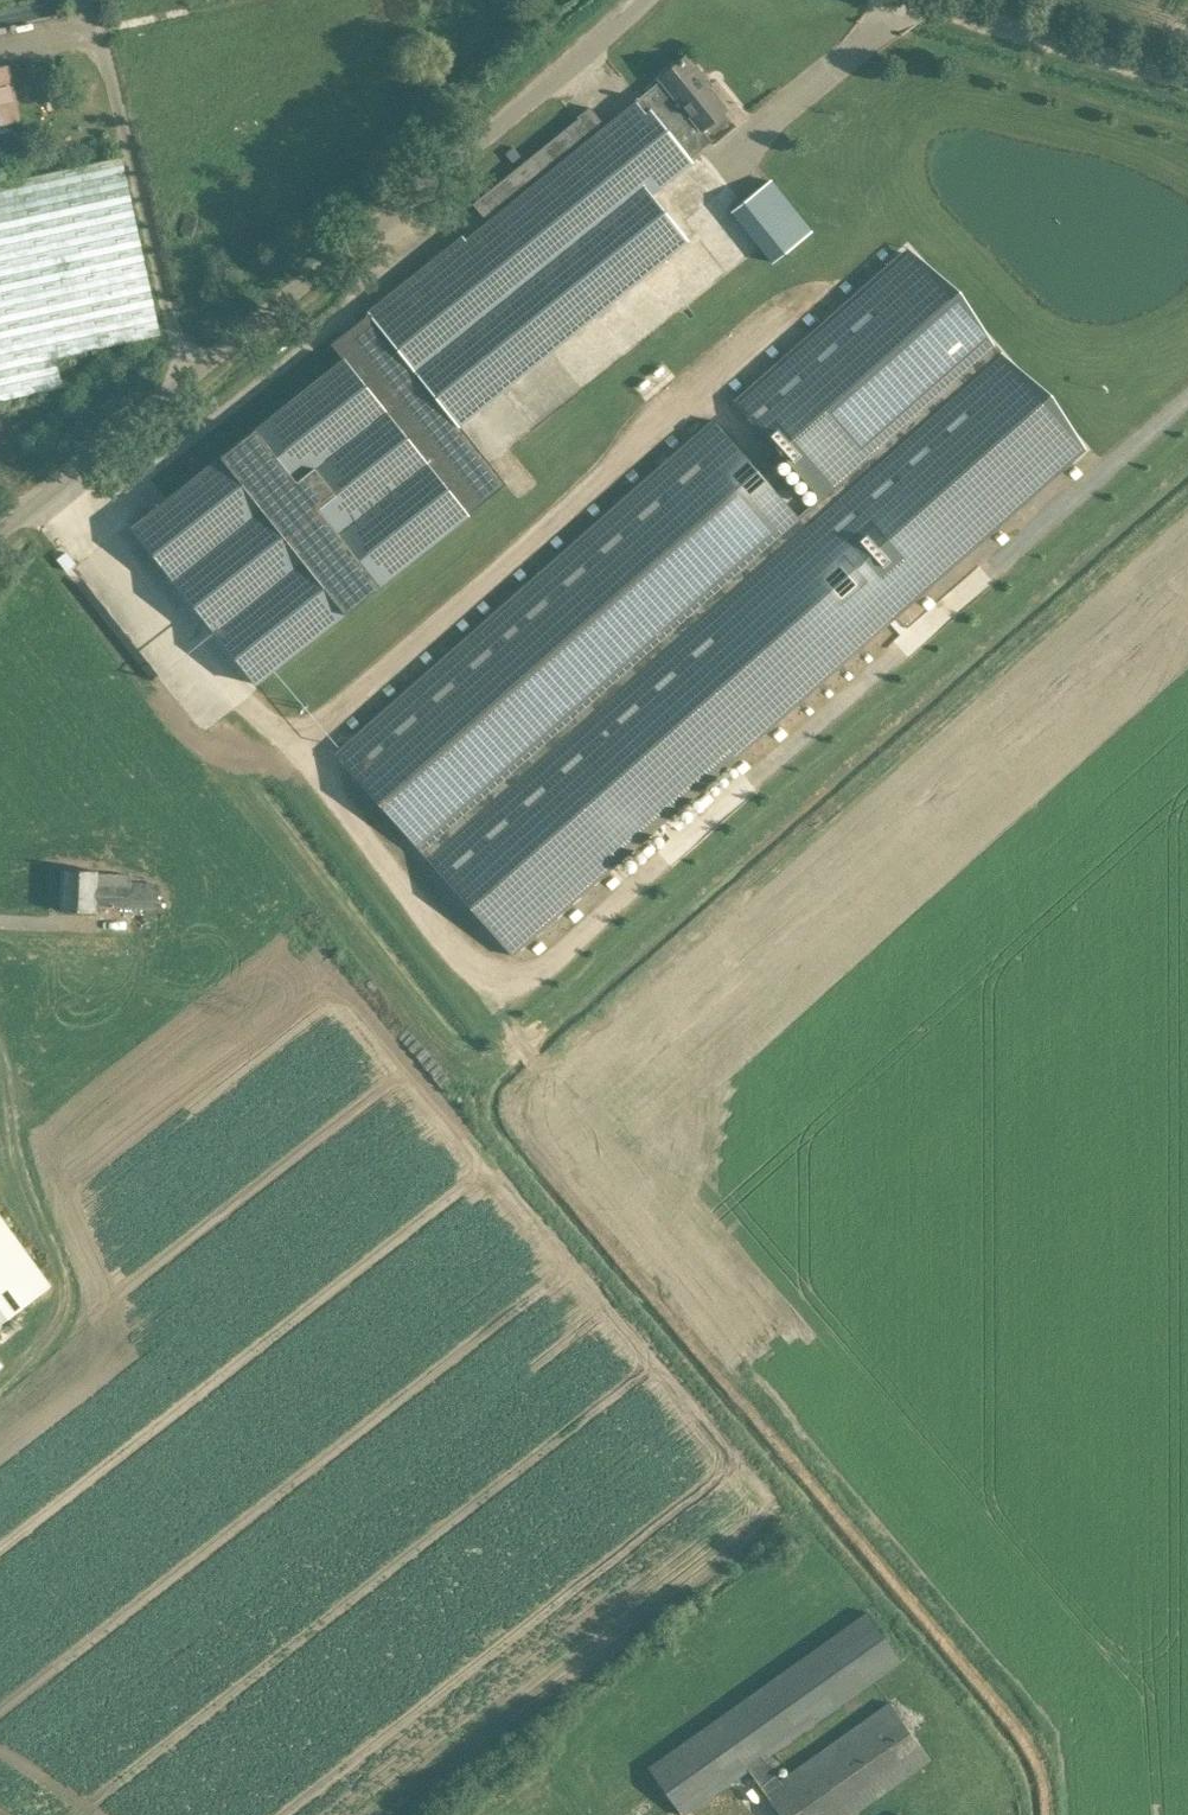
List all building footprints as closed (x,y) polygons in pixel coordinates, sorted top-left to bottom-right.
[(703,91),(710,85),(687,55),(660,77),(662,79),(640,97),(639,98),(637,99),(648,112),(651,110),(669,132),(690,114),(701,128),(724,109),(712,95),(708,98),(703,91)] [(18,119),(7,66),(0,67),(0,123),(18,119)] [(263,679),(504,487),(507,484),(490,463),(459,425),(554,347),(579,326),(682,242),(686,239),(651,196),(652,195),(693,162),(690,158),(673,137),(669,132),(651,110),(648,112),(637,99),(639,98),(637,95),(634,98),(636,100),(605,126),(590,107),(578,117),(579,118),(576,120),(474,203),(488,221),(477,230),(474,232),(466,239),(463,235),(368,311),(369,313),(343,333),(330,344),(340,357),(165,496),(129,526),(255,686),(256,685),(263,679)] [(62,387),(56,358),(160,335),(122,156),(0,182),(0,401),(62,387)] [(812,232),(770,180),(730,212),(771,264),(812,232)] [(512,955),(891,620),(1080,453),(902,252),(735,400),(820,496),(798,514),(716,414),(332,754),(512,955)] [(60,909),(83,911),(96,911),(96,907),(159,909),(159,883),(133,882),(133,873),(98,872),(98,870),(85,870),(62,869),(60,909)] [(53,1285),(0,1212),(0,1324),(53,1285)] [(857,1812),(931,1759),(889,1700),(779,1778),(765,1759),(775,1752),(794,1739),(902,1662),(869,1616),(864,1608),(648,1767),(659,1782),(681,1813),(689,1807),(692,1812),(733,1782),(749,1771),(780,1814),(853,1814),(857,1812)]
